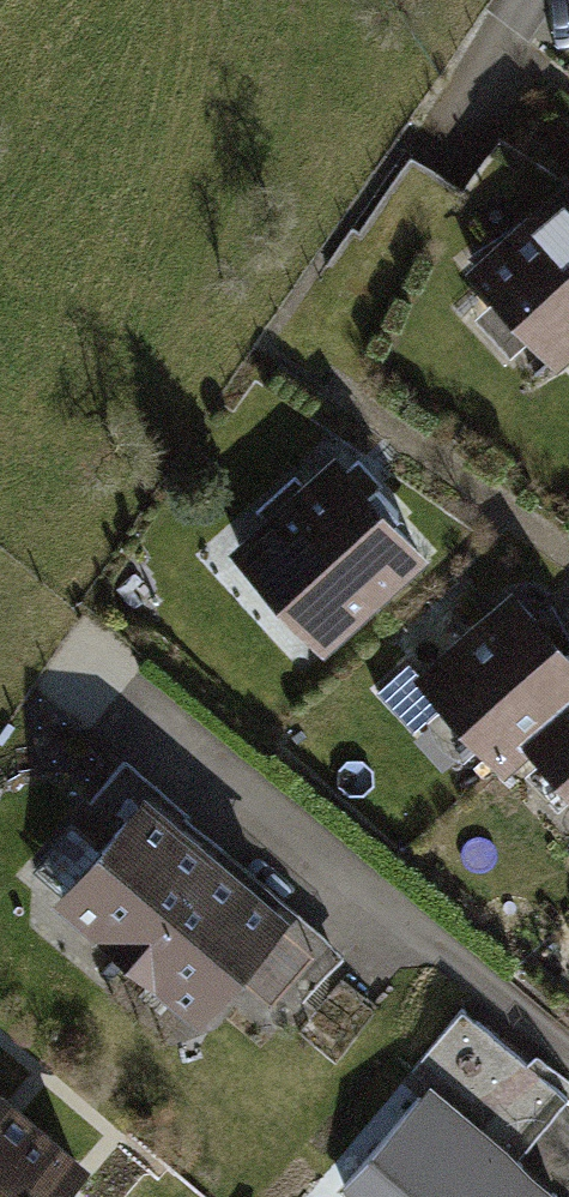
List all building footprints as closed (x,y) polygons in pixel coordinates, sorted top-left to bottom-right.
[(568,346),(568,326),(564,322),(568,318),(568,182),(558,171),(451,266),(550,364),(568,346)] [(327,442),(213,544),(308,651),(423,549),(327,442)] [(522,749),(509,732),(568,676),(568,653),(501,580),(402,669),(496,773),(522,749)] [(509,732),(522,749),(568,796),(568,676),(509,732)] [(41,898),(108,954),(199,845),(132,789),(41,898)] [(274,907),(199,845),(108,954),(182,1017),(274,907)] [(402,1069),(416,1081),(507,1158),(557,1099),(452,1010),(402,1069)] [(416,1081),(327,1188),(338,1196),(542,1196),(548,1190),(507,1158),(416,1081)] [(8,1094),(0,1104),(0,1196),(63,1196),(92,1160),(8,1094)]
